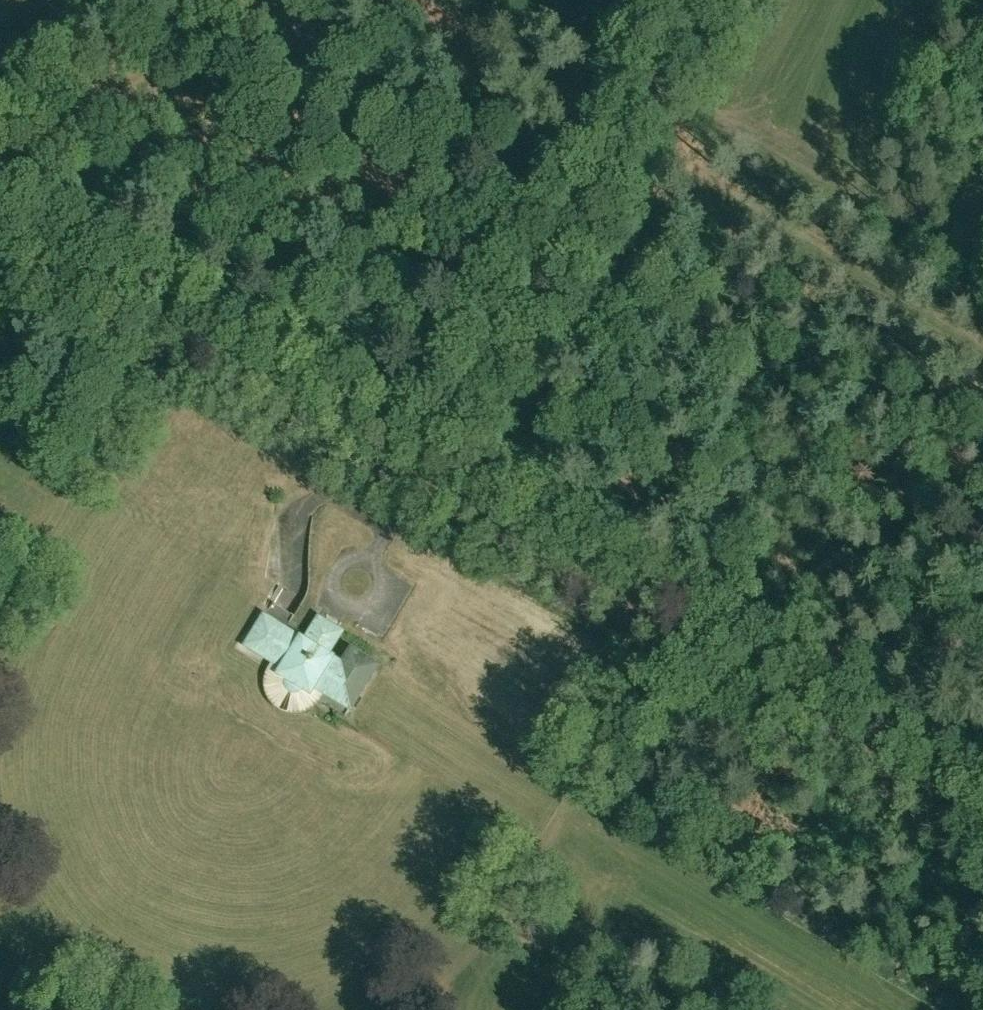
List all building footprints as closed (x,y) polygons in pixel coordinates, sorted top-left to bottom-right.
[(334,646),(309,632),(304,641),(301,639),(300,640),(263,618),(252,636),(290,658),(280,674),(286,678),(285,680),(284,681),(284,683),(284,685),(284,687),(286,690),(287,692),(290,694),(292,695),(294,695),(296,695),(298,695),(300,694),(301,693),(302,692),(304,690),(305,689),(311,692),(315,685),(331,694),(330,695),(352,708),(377,665),(351,650),(343,665),(331,658),(331,657),(328,656),(334,646)]
